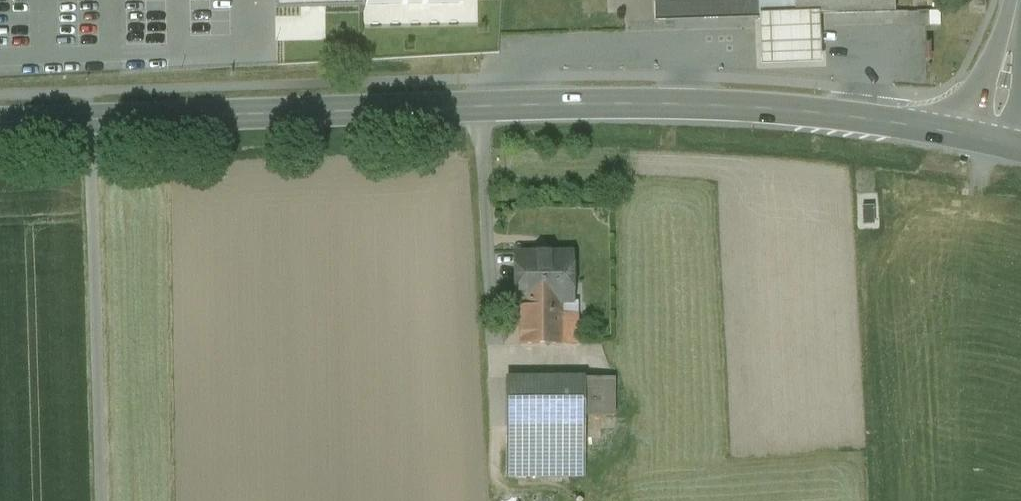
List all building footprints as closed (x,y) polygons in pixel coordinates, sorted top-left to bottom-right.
[(276,16),(293,16),(363,14),(363,7),(464,4),(464,0),(275,0),(276,16)] [(655,20),(762,16),(762,0),(654,0),(655,20)] [(794,0),(762,0),(762,16),(795,15),(794,0)] [(795,15),(822,14),(895,12),(894,0),(794,0),(795,15)] [(762,16),(764,66),(823,64),(822,14),(762,16)] [(553,253),(550,250),(537,251),(534,254),(517,254),(517,301),(520,301),(521,344),(577,344),(577,313),(563,313),(563,300),(571,301),(571,280),(575,277),(575,261),(571,259),(571,253),(553,253)] [(548,378),(507,378),(507,426),(549,426),(549,416),(548,416),(548,378)] [(584,378),(548,378),(548,416),(549,416),(549,426),(584,426),(584,416),(584,378)] [(614,378),(584,378),(584,416),(614,415),(614,378)] [(549,426),(507,426),(507,476),(584,476),(584,426),(549,426)]
